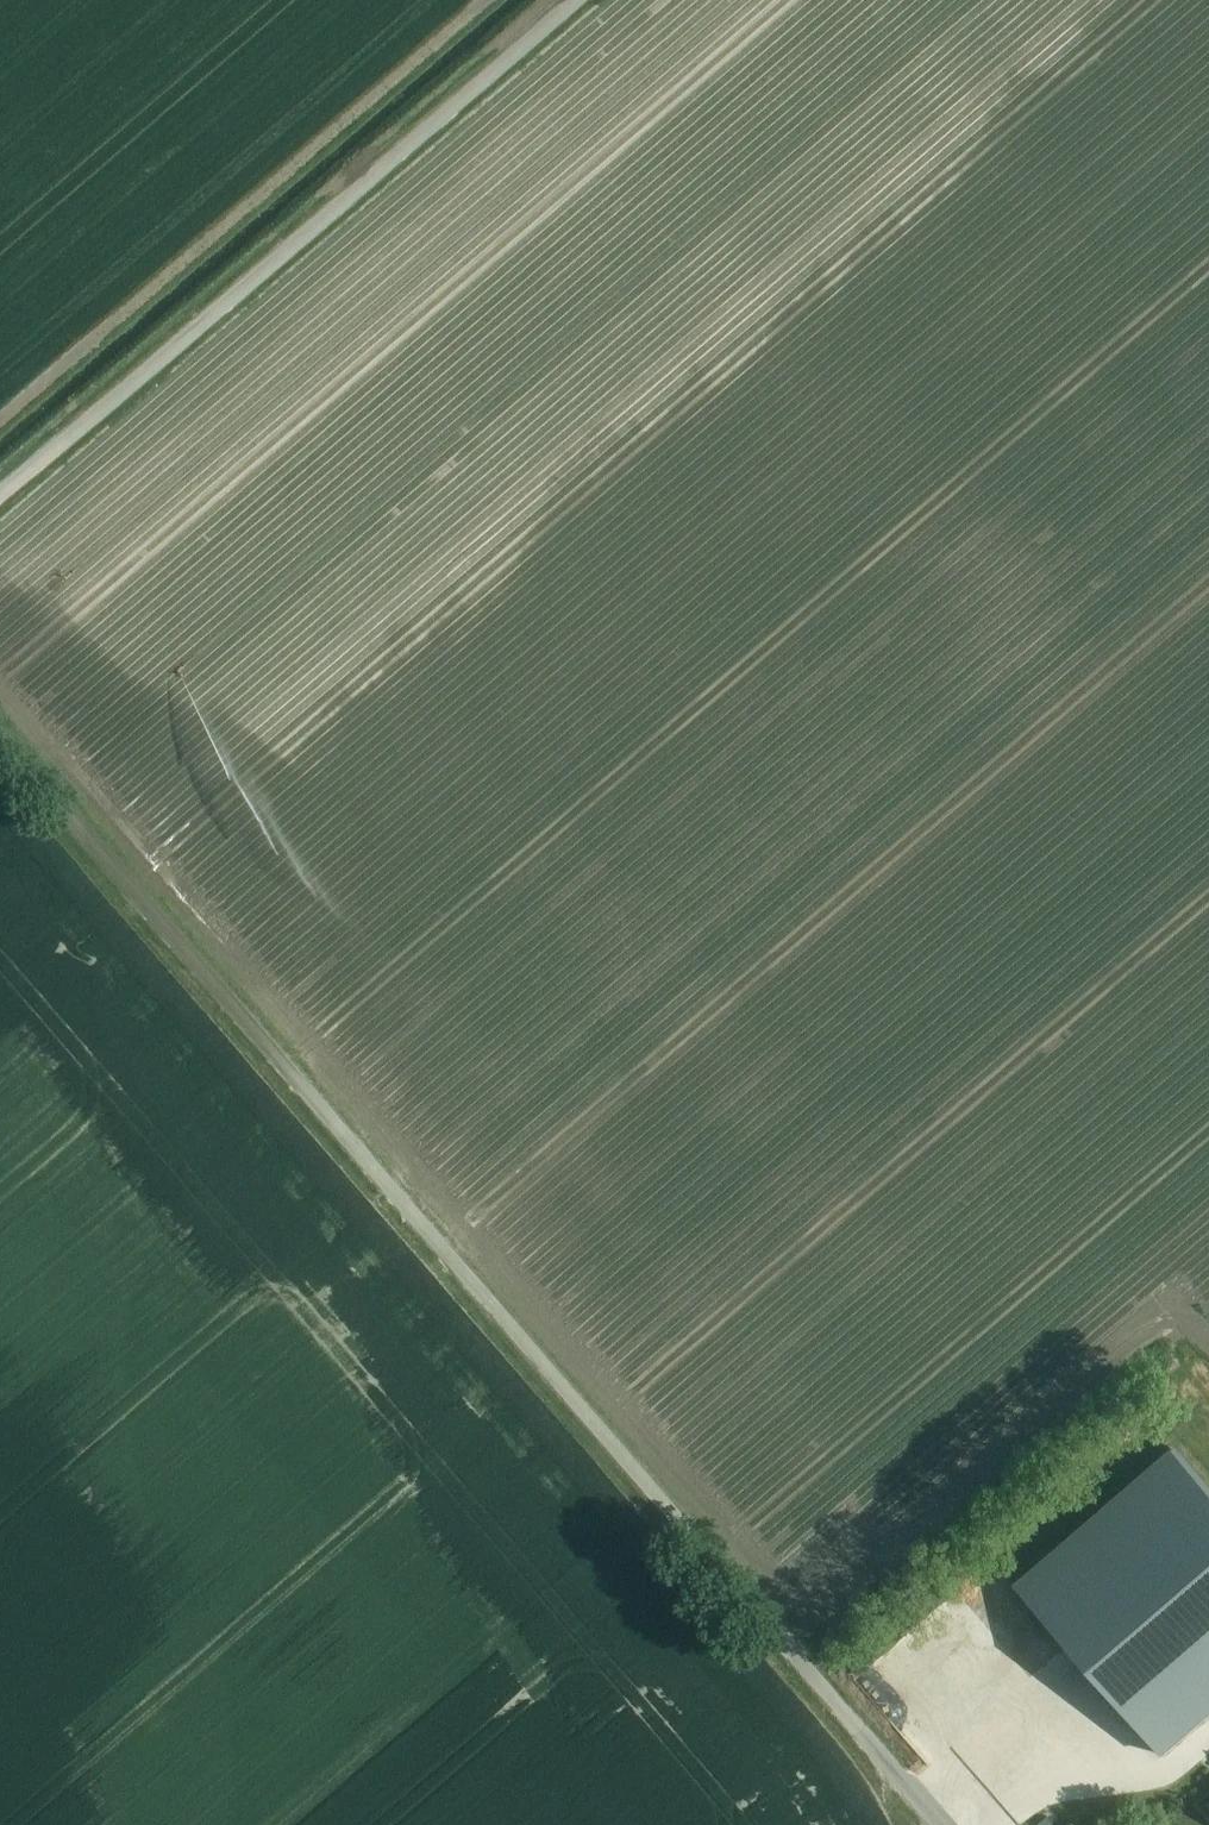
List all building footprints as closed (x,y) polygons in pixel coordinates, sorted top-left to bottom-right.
[(1020,1583),(1166,1752),(1208,1715),(1208,1486),(1177,1448),(1020,1583)]
